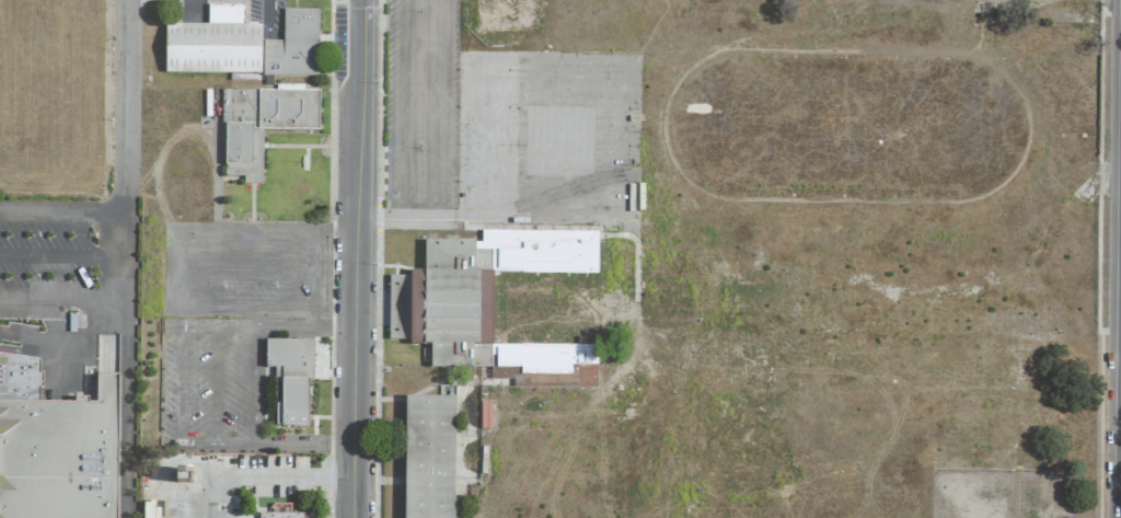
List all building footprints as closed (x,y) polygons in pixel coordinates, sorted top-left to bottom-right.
[(164,73),(261,74),(261,76),(318,77),(318,10),(283,10),(283,41),(260,41),(261,26),(241,26),(241,6),(207,5),(207,26),(165,25),(164,73)] [(318,131),(319,89),(276,88),(276,91),(224,90),(223,177),(243,178),(243,184),(261,185),(262,131),(318,131)] [(383,272),(474,273),(474,226),(603,227),(602,280),(532,279),(531,349),(594,350),(594,387),(473,385),(473,349),(382,348),(383,272)] [(118,375),(117,335),(97,336),(98,376),(118,375)] [(266,339),(322,341),(321,438),(265,437),(266,339)] [(42,405),(0,404),(0,357),(43,361),(42,375),(46,376),(46,390),(42,390),(42,405)] [(120,378),(120,517),(0,517),(0,404),(42,405),(99,405),(97,378),(120,378)] [(455,387),(438,387),(438,397),(405,397),(403,517),(453,517),(455,387)] [(160,502),(141,501),(141,517),(159,517),(160,502)] [(304,514),(290,514),(290,504),(271,504),(271,514),(258,514),(258,517),(304,517),(304,514)]
